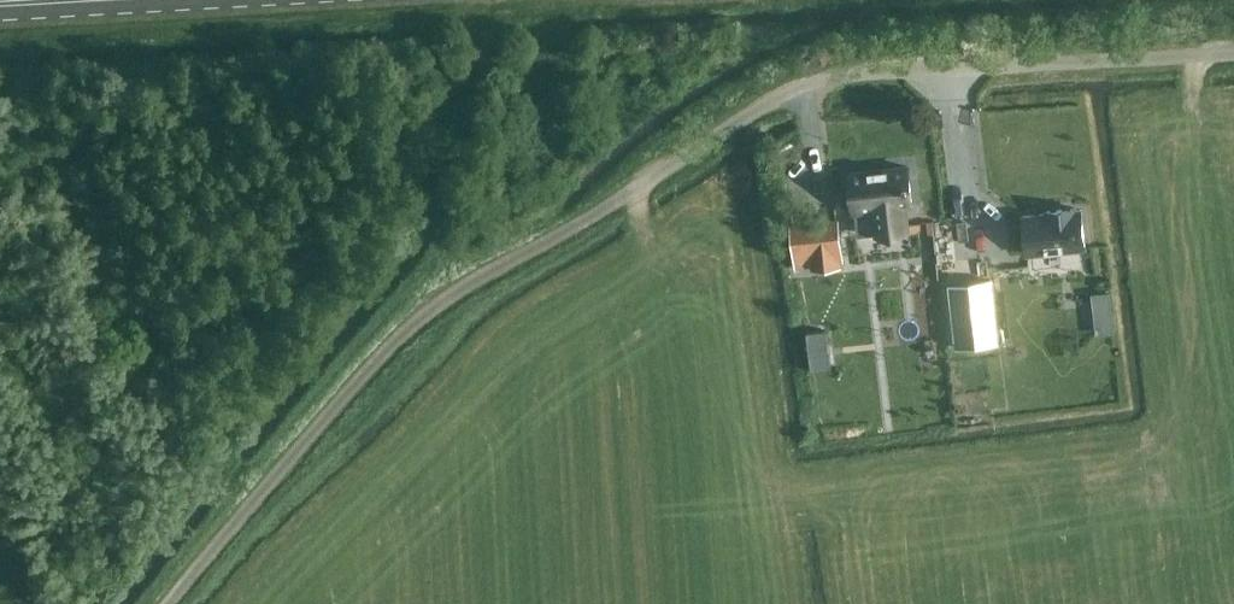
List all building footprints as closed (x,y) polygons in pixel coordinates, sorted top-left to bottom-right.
[(909,166),(851,173),(855,211),(875,209),(878,234),(909,230),(906,205),(913,204),(909,166)] [(1047,213),(1024,216),(1029,254),(1086,248),(1082,209),(1076,210),(1076,208),(1047,211),(1047,213)] [(810,263),(811,270),(840,266),(839,260),(842,260),(838,224),(793,229),(797,265),(810,263)] [(1109,290),(1092,292),(1095,316),(1112,313),(1109,290)]
